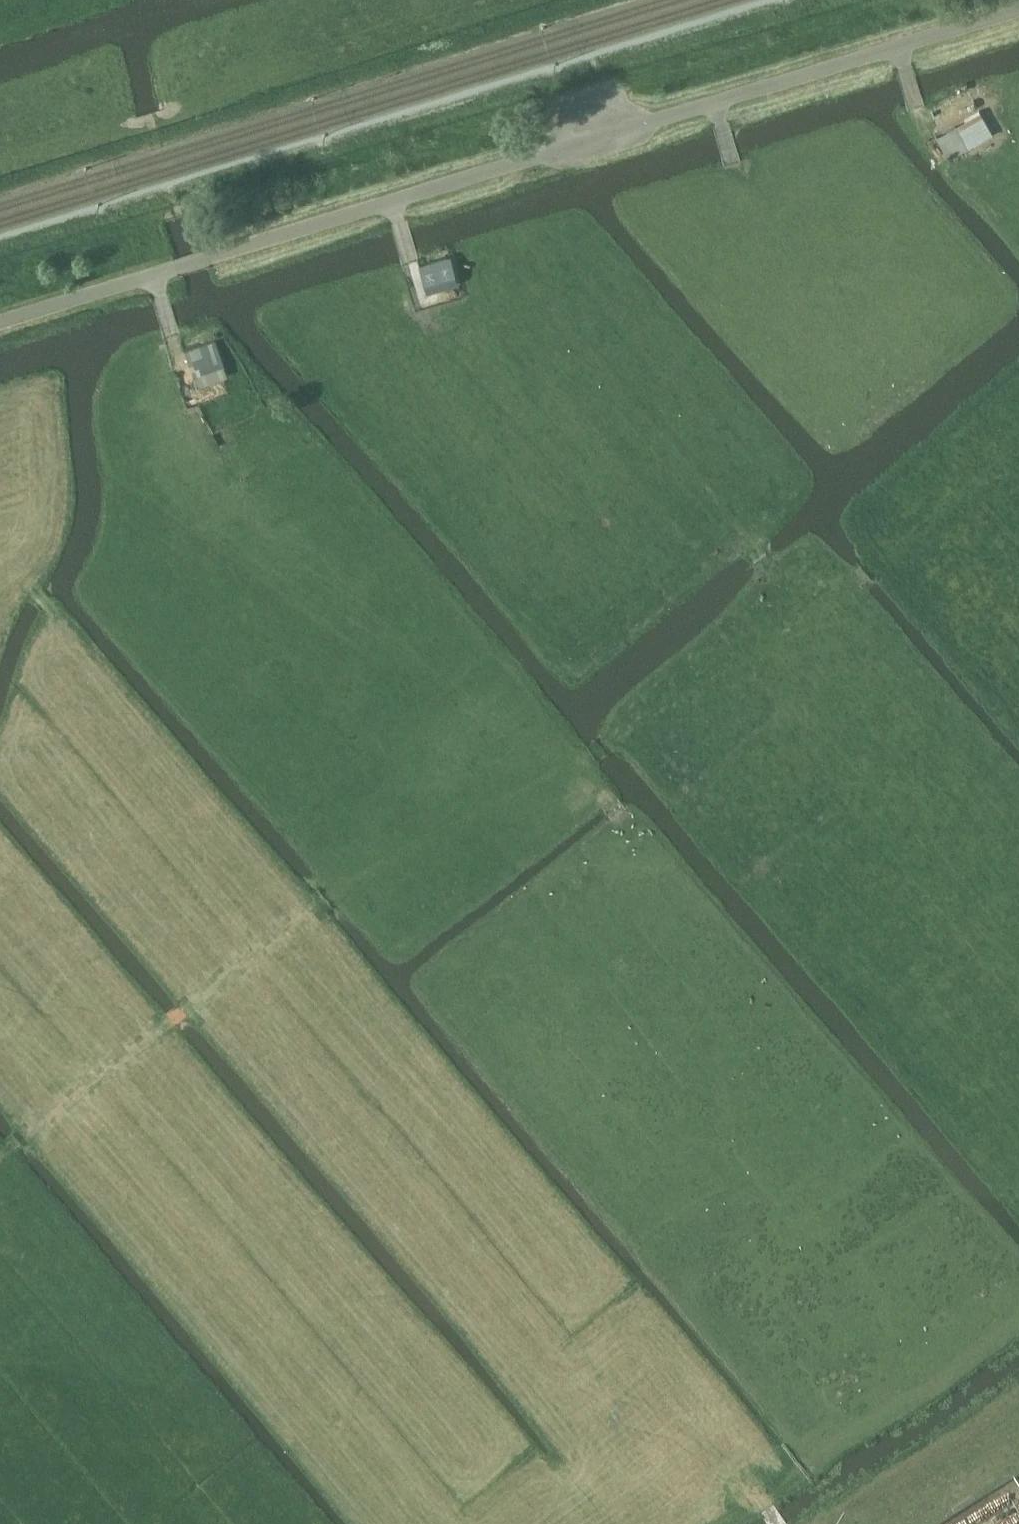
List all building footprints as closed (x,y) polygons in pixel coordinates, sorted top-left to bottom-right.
[(982,112),(935,134),(947,160),(994,137),(982,112)] [(460,278),(451,248),(421,258),(431,288),(460,278)] [(227,374),(214,339),(185,350),(197,385),(227,374)]
